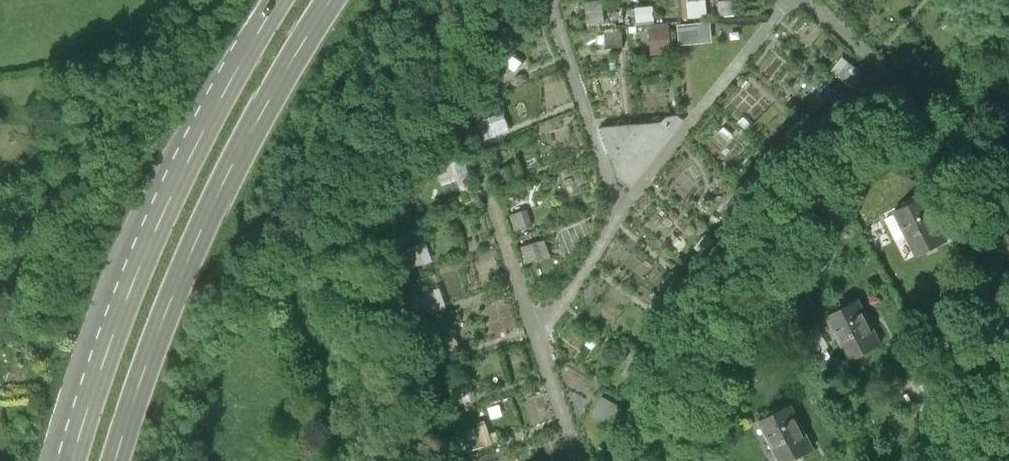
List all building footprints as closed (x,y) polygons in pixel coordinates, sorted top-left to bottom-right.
[(684,18),(705,17),(704,0),(683,0),(684,18)] [(648,4),(631,5),(632,21),(649,20),(648,4)] [(675,23),(675,44),(710,43),(710,22),(675,23)] [(849,87),(861,75),(844,57),(832,70),(849,87)] [(661,123),(603,128),(619,177),(631,186),(683,121),(677,116),(666,117),(661,123)] [(925,195),(895,210),(917,255),(947,240),(925,195)] [(1006,234),(996,253),(1008,260),(1008,236),(1006,234)] [(398,264),(416,259),(410,241),(392,246),(398,264)] [(858,299),(827,314),(849,359),(880,344),(858,299)] [(760,419),(780,460),(787,460),(812,449),(790,404),(760,419)]
